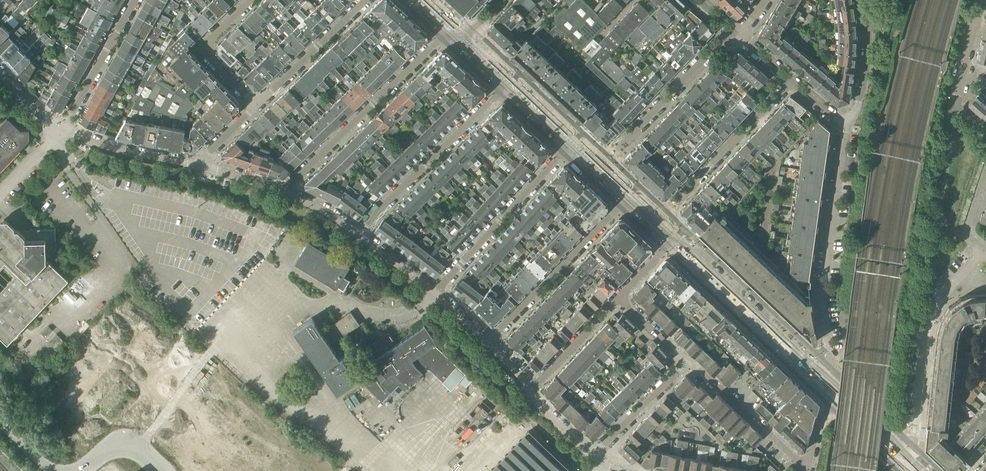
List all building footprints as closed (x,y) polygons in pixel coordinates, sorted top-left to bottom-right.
[(18,5),(19,6),(22,9),(25,11),(34,0),(22,0),(18,5)] [(96,12),(112,20),(116,13),(94,0),(88,0),(87,1),(92,4),(90,8),(96,12)] [(116,13),(121,5),(112,0),(94,0),(116,13)] [(142,8),(168,22),(170,18),(165,15),(165,16),(159,12),(162,8),(146,0),(142,8)] [(162,8),(168,13),(171,8),(173,10),(175,6),(163,0),(146,0),(162,8)] [(201,10),(214,22),(220,16),(207,4),(203,0),(197,0),(200,3),(199,3),(204,7),(201,10)] [(207,4),(220,16),(226,10),(214,0),(211,0),(210,1),(210,0),(203,0),(207,4)] [(226,10),(232,4),(227,0),(214,0),(226,10)] [(262,3),(275,15),(280,21),(283,18),(286,21),(287,20),(289,18),(269,0),(265,0),(262,3)] [(289,18),(293,15),(288,9),(290,7),(289,6),(282,0),(269,0),(289,18)] [(301,6),(295,0),(282,0),(289,6),(293,3),(296,5),(292,9),(295,12),(296,11),(299,8),(301,6)] [(323,27),(330,21),(316,7),(314,6),(313,4),(309,0),(308,0),(302,5),(306,10),(309,7),(312,10),(309,13),(323,27)] [(335,16),(341,10),(332,0),(323,0),(322,2),(335,16)] [(341,10),(348,3),(345,0),(332,0),(341,10)] [(363,17),(370,24),(378,15),(393,1),(391,0),(380,0),(363,17)] [(456,4),(463,10),(463,11),(468,16),(472,16),(487,0),(452,0),(456,4)] [(512,3),(523,14),(526,11),(536,20),(539,17),(521,0),(515,0),(512,3)] [(539,17),(543,14),(533,4),(536,1),(535,0),(521,0),(539,17)] [(553,5),(547,0),(541,0),(544,3),(550,8),(553,5)] [(554,23),(556,24),(564,32),(573,41),(581,48),(582,49),(582,48),(607,23),(623,7),(622,6),(616,0),(610,0),(597,13),(595,11),(604,2),(602,0),(566,0),(568,3),(554,14),(554,22),(554,23)] [(656,5),(649,13),(624,39),(635,50),(638,53),(639,53),(669,20),(674,25),(678,21),(684,14),(685,12),(689,9),(690,8),(686,4),(682,0),(661,0),(656,5)] [(727,10),(736,0),(721,0),(719,2),(727,10)] [(727,10),(736,19),(748,5),(751,0),(736,0),(727,10)] [(777,3),(799,15),(801,12),(795,9),(800,0),(780,0),(780,1),(778,1),(777,3)] [(829,17),(853,14),(851,1),(852,0),(834,0),(835,4),(832,5),(829,5),(829,11),(828,12),(829,17)] [(400,8),(393,1),(378,15),(370,24),(375,29),(377,31),(385,22),(400,8)] [(188,8),(187,9),(207,28),(214,22),(201,10),(199,12),(193,7),(195,4),(193,2),(192,3),(190,5),(191,5),(188,8)] [(316,7),(330,21),(335,16),(322,2),(316,7)] [(594,60),(599,65),(607,57),(624,39),(649,13),(638,2),(599,43),(602,46),(591,57),(594,60)] [(262,3),(256,9),(269,21),(275,15),(262,3)] [(505,10),(522,25),(525,22),(520,17),(523,14),(512,3),(505,10)] [(772,12),(769,17),(785,26),(792,14),(802,20),(803,17),(799,15),(777,3),(777,4),(777,5),(773,12),(772,12)] [(22,9),(19,6),(14,12),(17,15),(22,9)] [(84,14),(108,28),(112,20),(96,12),(90,8),(88,7),(84,14)] [(138,16),(159,27),(161,24),(166,26),(168,22),(142,8),(138,16)] [(296,11),(317,33),(323,27),(309,13),(306,16),(299,8),(296,11)] [(407,15),(400,8),(385,22),(377,31),(382,35),(384,38),(384,37),(385,38),(387,35),(407,15)] [(191,19),(189,22),(201,34),(207,28),(187,9),(185,13),(188,15),(191,19)] [(256,9),(250,15),(263,26),(266,24),(268,26),(274,33),(278,29),(269,21),(256,9)] [(714,31),(689,9),(685,12),(698,24),(696,25),(708,37),(714,31)] [(505,10),(499,16),(511,27),(514,24),(519,28),(522,25),(505,10)] [(297,25),(311,39),(317,33),(296,11),(295,12),(293,15),(300,22),(297,25)] [(16,26),(20,21),(11,13),(7,18),(16,26)] [(805,18),(812,22),(815,17),(809,13),(805,18)] [(61,21),(66,24),(69,17),(64,14),(61,21)] [(80,22),(88,27),(103,36),(108,28),(84,14),(80,22)] [(684,14),(678,21),(682,24),(688,18),(684,14)] [(836,16),(838,30),(856,30),(856,24),(854,23),(853,14),(829,17),(836,16)] [(250,15),(244,20),(263,37),(264,35),(263,34),(264,33),(260,29),(263,26),(250,15)] [(395,42),(415,22),(407,15),(387,35),(395,42)] [(134,23),(157,36),(158,36),(160,33),(162,29),(159,27),(138,16),(134,23)] [(499,16),(493,23),(505,34),(508,30),(511,27),(499,16)] [(363,17),(356,23),(374,41),(377,44),(381,40),(384,38),(382,35),(378,38),(372,32),(375,29),(370,24),(363,17)] [(772,49),(773,50),(783,37),(780,35),(785,26),(769,17),(769,18),(767,18),(766,21),(766,22),(758,35),(759,38),(771,48),(771,49),(772,49)] [(172,25),(173,25),(177,28),(179,23),(181,20),(177,18),(176,18),(172,25)] [(181,20),(179,23),(195,40),(201,34),(189,22),(186,24),(181,19),(181,20)] [(10,31),(12,29),(14,27),(6,20),(2,24),(0,26),(0,41),(10,31)] [(244,20),(238,26),(257,43),(263,37),(244,20)] [(284,23),(305,45),(311,39),(297,25),(294,28),(289,23),(287,20),(286,21),(284,23)] [(674,25),(671,28),(674,31),(675,32),(675,33),(678,35),(695,51),(702,44),(690,32),(686,36),(680,31),(684,27),(682,24),(678,21),(674,25)] [(708,37),(696,25),(691,21),(685,27),(690,32),(702,44),(708,37)] [(392,45),(399,52),(422,29),(415,22),(395,42),(392,45)] [(129,31),(151,43),(153,39),(155,40),(157,36),(134,23),(129,31)] [(177,34),(181,37),(189,46),(195,40),(179,23),(177,28),(180,31),(177,34)] [(285,37),(299,51),(305,45),(284,23),(278,29),(281,33),(285,30),(288,34),(285,37)] [(350,29),(362,41),(365,38),(370,44),(372,43),(374,41),(356,23),(350,29)] [(487,33),(503,49),(504,48),(503,48),(509,43),(512,41),(509,38),(505,34),(493,23),(487,29),(487,33)] [(515,59),(519,63),(550,30),(544,24),(543,24),(526,38),(524,40),(520,44),(510,55),(511,56),(511,57),(513,59),(515,59)] [(526,71),(527,71),(544,54),(551,47),(547,43),(557,33),(560,37),(564,32),(556,24),(550,30),(519,63),(523,68),(523,69),(526,71)] [(76,25),(74,29),(99,43),(103,36),(88,27),(86,31),(80,27),(76,25)] [(169,32),(168,33),(172,35),(175,31),(177,28),(173,25),(169,32)] [(10,31),(0,41),(0,53),(23,29),(20,26),(15,32),(12,29),(10,31)] [(254,46),(257,43),(238,26),(232,31),(253,50),(254,52),(256,51),(254,49),(255,47),(254,46)] [(668,38),(674,31),(671,28),(665,34),(668,38)] [(23,29),(0,53),(6,60),(19,46),(16,43),(21,38),(19,37),(21,35),(22,36),(26,32),(23,29)] [(81,38),(79,42),(95,51),(99,43),(74,29),(72,33),(81,38)] [(361,54),(364,57),(367,54),(368,54),(365,51),(366,50),(363,48),(359,44),(362,41),(350,29),(343,36),(361,54)] [(399,52),(406,58),(427,38),(427,34),(422,29),(399,52)] [(838,32),(838,40),(855,41),(855,36),(856,34),(856,30),(838,30),(838,32)] [(125,38),(149,51),(151,48),(153,44),(151,43),(129,31),(125,38)] [(182,117),(185,113),(189,109),(193,106),(193,105),(186,96),(194,88),(183,75),(171,63),(179,55),(170,47),(181,37),(177,34),(175,31),(172,35),(168,42),(164,50),(160,57),(157,62),(156,65),(151,73),(147,80),(143,87),(139,95),(134,103),(132,108),(138,109),(135,121),(129,140),(142,142),(147,123),(148,119),(149,111),(155,112),(160,113),(162,113),(169,114),(170,115),(172,115),(174,115),(182,117)] [(250,56),(254,52),(253,50),(232,31),(227,37),(240,49),(243,46),(248,52),(246,54),(247,56),(249,57),(250,56)] [(784,59),(785,60),(786,59),(805,36),(805,35),(803,32),(801,31),(797,37),(796,36),(792,41),(784,35),(783,37),(773,50),(777,53),(778,53),(784,58),(784,59)] [(509,38),(512,41),(513,40),(519,35),(516,32),(512,35),(509,38)] [(164,40),(165,40),(168,42),(172,35),(168,33),(164,40)] [(274,38),(293,57),(299,51),(285,37),(282,40),(274,33),(272,35),(274,38)] [(695,51),(678,35),(672,41),(673,42),(689,58),(695,51)] [(343,36),(338,41),(349,53),(352,50),(356,55),(358,57),(355,59),(358,62),(361,60),(364,57),(361,54),(343,36)] [(798,71),(798,72),(810,57),(809,57),(799,48),(803,43),(805,44),(809,39),(807,38),(805,36),(786,59),(785,60),(786,61),(788,61),(793,66),(793,67),(798,71)] [(170,47),(179,55),(187,48),(189,46),(181,37),(170,47)] [(245,61),(248,58),(249,57),(247,56),(245,58),(238,51),(240,49),(227,37),(221,43),(243,63),(245,61)] [(62,42),(68,45),(91,58),(95,51),(79,42),(77,46),(71,42),(64,38),(62,42)] [(121,45),(136,54),(138,50),(145,54),(147,55),(149,51),(125,38),(121,45)] [(269,45),(273,49),(287,62),(293,57),(274,38),(273,39),(269,44),(269,45)] [(390,49),(387,51),(400,65),(406,58),(399,52),(392,45),(384,38),(381,40),(388,47),(390,49)] [(22,43),(19,46),(6,60),(11,66),(33,43),(34,42),(32,39),(26,46),(25,45),(25,46),(22,43)] [(666,48),(683,64),(689,58),(673,42),(672,41),(669,39),(667,42),(663,45),(666,48)] [(503,49),(510,55),(520,44),(524,40),(523,40),(513,40),(512,41),(509,43),(503,48),(504,48),(503,49)] [(830,49),(837,50),(855,50),(855,41),(838,40),(838,44),(830,44),(830,49)] [(338,41),(332,47),(349,65),(353,62),(347,56),(349,53),(338,41)] [(581,48),(573,41),(569,45),(577,52),(581,48)] [(11,66),(17,73),(30,59),(29,59),(34,54),(32,53),(37,48),(33,43),(11,66)] [(236,70),(243,63),(221,43),(219,44),(219,52),(236,70)] [(44,51),(48,54),(52,46),(49,44),(44,51)] [(273,49),(269,44),(266,48),(262,44),(259,47),(281,68),(287,62),(273,49)] [(68,45),(63,53),(87,66),(91,58),(68,45)] [(136,54),(121,45),(117,53),(141,67),(145,59),(136,54)] [(655,45),(653,47),(656,50),(659,53),(677,70),(683,64),(666,48),(664,50),(662,49),(661,50),(655,45)] [(261,61),(275,74),(281,68),(259,47),(256,49),(257,50),(261,54),(264,57),(261,61)] [(332,47),(325,53),(337,65),(340,62),(348,71),(352,68),(349,65),(332,47)] [(381,57),(394,70),(400,65),(387,51),(385,50),(383,47),(380,50),(384,54),(381,57)] [(171,63),(183,75),(198,60),(187,48),(179,55),(171,63)] [(367,54),(388,76),(394,70),(381,57),(378,60),(372,53),(375,50),(373,48),(368,54),(367,54)] [(979,49),(976,60),(983,62),(985,63),(985,51),(979,49)] [(639,53),(638,53),(635,50),(628,57),(632,60),(636,64),(643,57),(639,53)] [(841,80),(838,82),(850,92),(852,80),(853,79),(854,76),(853,75),(855,60),(854,59),(855,50),(837,50),(836,62),(843,63),(841,80)] [(44,51),(41,57),(39,59),(43,61),(43,62),(48,54),(44,51)] [(428,79),(431,76),(437,71),(451,57),(446,52),(446,51),(442,51),(442,52),(421,72),(428,79)] [(532,76),(536,80),(559,55),(555,51),(547,58),(544,55),(544,54),(527,71),(528,72),(528,74),(531,76),(532,76)] [(733,56),(720,69),(728,76),(731,73),(727,70),(731,66),(735,69),(745,58),(738,51),(733,56)] [(62,52),(58,60),(82,73),(87,66),(63,53),(62,52)] [(139,70),(141,67),(117,53),(113,61),(127,69),(130,65),(136,69),(139,70)] [(319,59),(336,77),(340,81),(341,79),(343,77),(334,68),(337,65),(325,53),(319,59)] [(659,53),(656,56),(663,62),(660,65),(671,76),(677,70),(659,53)] [(369,69),(382,82),(388,76),(367,54),(364,57),(367,60),(372,65),(369,69)] [(30,59),(17,73),(26,83),(26,84),(28,80),(31,75),(35,67),(39,59),(41,57),(38,55),(32,61),(30,59)] [(545,88),(561,71),(557,67),(565,60),(559,55),(536,80),(541,84),(541,85),(543,88),(545,88)] [(250,56),(249,57),(248,58),(269,80),(275,74),(261,61),(258,63),(254,60),(250,56)] [(364,57),(361,60),(358,62),(355,65),(355,66),(376,87),(382,82),(369,69),(366,71),(363,68),(365,65),(366,64),(364,63),(367,60),(364,57)] [(442,80),(459,64),(451,57),(437,71),(438,72),(439,71),(443,75),(443,76),(444,78),(442,80)] [(585,64),(594,72),(598,68),(592,62),(594,60),(591,57),(585,64)] [(618,83),(624,77),(630,71),(626,67),(622,70),(611,59),(610,60),(607,57),(599,65),(600,66),(618,83)] [(810,82),(812,83),(823,69),(822,68),(825,65),(825,64),(824,60),(822,58),(817,64),(810,57),(798,72),(803,76),(804,75),(810,80),(810,82)] [(252,69),(250,72),(263,86),(269,80),(248,58),(245,61),(252,69)] [(752,64),(745,58),(735,69),(738,72),(732,79),(736,82),(752,64)] [(58,65),(56,69),(78,81),(82,73),(58,60),(58,59),(55,63),(58,65)] [(319,59),(313,65),(325,77),(328,74),(334,80),(336,77),(319,59)] [(183,75),(194,88),(210,72),(198,60),(183,75)] [(655,60),(649,66),(666,81),(671,76),(660,65),(655,60)] [(125,73),(127,69),(113,61),(108,68),(130,80),(133,82),(135,79),(125,73)] [(442,92),(446,88),(444,86),(446,84),(450,81),(453,83),(467,72),(459,64),(442,80),(439,83),(436,87),(438,89),(440,90),(442,92)] [(641,70),(649,77),(649,78),(656,84),(660,87),(666,81),(649,66),(647,64),(641,70)] [(750,81),(760,70),(752,64),(736,82),(740,85),(746,78),(750,81)] [(263,86),(250,72),(243,65),(237,72),(254,89),(254,90),(259,89),(263,86)] [(313,65),(307,71),(323,87),(328,92),(328,91),(331,89),(322,80),(325,77),(313,65)] [(715,65),(709,71),(720,82),(724,78),(728,83),(729,83),(732,79),(728,76),(720,69),(715,65)] [(358,79),(371,92),(376,87),(355,66),(353,68),(361,76),(358,79)] [(550,92),(554,97),(577,72),(572,67),(565,75),(561,71),(545,88),(546,89),(546,90),(548,92),(550,92)] [(108,68),(104,76),(119,84),(121,80),(128,84),(129,83),(130,80),(108,68)] [(594,72),(602,80),(606,76),(598,68),(594,72)] [(634,68),(631,72),(654,94),(656,92),(660,87),(656,84),(649,78),(647,80),(634,68)] [(56,69),(52,77),(74,89),(78,81),(56,69)] [(820,90),(824,93),(835,80),(823,69),(812,83),(813,84),(814,84),(820,88),(820,90)] [(747,91),(750,95),(757,88),(767,77),(768,77),(760,70),(750,81),(753,85),(747,91)] [(307,71),(301,77),(313,89),(316,86),(320,90),(323,87),(307,71)] [(462,92),(464,94),(477,81),(473,78),(473,77),(467,72),(467,71),(467,72),(453,83),(446,88),(450,92),(456,86),(458,89),(457,90),(460,94),(462,92)] [(630,71),(624,77),(631,83),(633,81),(640,87),(638,89),(648,100),(654,94),(631,72),(630,71)] [(709,71),(702,78),(714,89),(717,85),(722,90),(719,93),(723,97),(724,96),(726,94),(729,91),(720,82),(709,71)] [(210,72),(194,88),(203,96),(210,89),(218,81),(210,72)] [(435,98),(442,92),(440,90),(438,89),(435,92),(431,87),(434,85),(428,79),(421,72),(415,78),(435,98)] [(562,104),(563,105),(579,87),(575,84),(582,76),(577,72),(554,97),(558,101),(558,102),(561,104),(562,104)] [(344,77),(365,98),(371,92),(358,79),(355,82),(352,79),(352,78),(347,73),(344,77)] [(117,88),(119,84),(104,76),(100,83),(121,96),(124,97),(126,93),(123,92),(117,88)] [(428,79),(434,85),(436,87),(439,83),(431,76),(428,79)] [(606,76),(602,80),(611,88),(615,84),(606,76)] [(74,89),(52,77),(50,80),(57,83),(55,86),(49,82),(48,84),(50,85),(50,86),(69,97),(74,89)] [(301,77),(294,83),(315,104),(318,101),(321,99),(322,98),(319,95),(316,98),(310,91),(313,89),(301,77)] [(347,90),(359,103),(365,98),(344,77),(343,77),(341,79),(349,88),(347,90)] [(624,77),(618,83),(643,106),(648,100),(638,89),(637,88),(636,88),(634,91),(629,87),(632,84),(631,83),(624,77)] [(408,84),(409,84),(421,97),(424,94),(432,101),(435,98),(415,78),(408,84)] [(702,78),(697,84),(708,95),(711,92),(720,100),(723,97),(719,93),(714,89),(702,78)] [(36,85),(31,81),(28,80),(26,84),(32,90),(36,85)] [(835,80),(824,93),(824,94),(824,95),(826,95),(831,100),(838,105),(849,101),(850,92),(838,82),(835,80)] [(218,81),(210,89),(218,98),(234,114),(238,110),(238,109),(239,101),(238,101),(218,81)] [(464,97),(460,102),(467,110),(472,106),(473,105),(477,101),(478,101),(478,100),(485,93),(485,94),(485,93),(485,89),(485,88),(485,89),(479,83),(478,82),(478,83),(477,81),(464,94),(462,96),(464,97)] [(96,90),(111,99),(112,97),(113,95),(119,99),(121,96),(100,83),(96,90)] [(294,83),(288,89),(300,101),(303,98),(307,102),(304,104),(309,110),(312,107),(315,104),(294,83)] [(628,98),(624,101),(636,112),(643,106),(618,83),(616,86),(628,98)] [(409,84),(403,90),(421,109),(425,106),(418,100),(421,97),(409,84)] [(567,109),(572,113),(595,89),(597,85),(594,88),(590,84),(583,91),(579,87),(563,105),(563,107),(566,109),(567,109)] [(697,84),(690,90),(702,102),(705,99),(710,103),(707,106),(711,110),(714,107),(717,103),(708,95),(697,84)] [(333,87),(353,109),(359,103),(359,104),(359,103),(347,90),(344,93),(336,85),(333,87)] [(45,88),(43,91),(65,104),(69,97),(50,86),(48,89),(45,88)] [(735,91),(752,107),(758,101),(750,95),(747,91),(740,86),(737,89),(735,91)] [(335,102),(348,115),(353,109),(333,87),(331,89),(328,91),(331,94),(333,93),(338,99),(335,102)] [(288,89),(282,95),(298,111),(303,116),(306,113),(298,103),(300,101),(288,89)] [(581,122),(595,107),(594,106),(596,104),(592,101),(599,93),(595,89),(572,113),(576,117),(576,118),(578,121),(580,121),(581,122)] [(120,104),(112,100),(111,99),(96,90),(91,99),(118,114),(121,110),(117,108),(120,104)] [(403,90),(397,96),(409,108),(412,106),(418,112),(421,109),(403,90)] [(690,90),(684,97),(696,108),(698,105),(703,110),(703,109),(707,113),(709,112),(711,110),(707,106),(706,106),(702,102),(690,90)] [(65,104),(43,91),(39,99),(61,112),(65,104)] [(730,98),(746,113),(752,107),(735,91),(729,97),(730,98)] [(984,119),(985,117),(985,104),(979,98),(983,94),(980,91),(968,104),(981,115),(980,115),(984,119)] [(607,95),(612,100),(631,118),(636,112),(624,101),(622,104),(617,99),(616,99),(610,92),(607,95)] [(135,93),(130,101),(134,103),(139,95),(135,93)] [(445,94),(442,98),(460,117),(467,110),(460,102),(457,99),(453,103),(445,94)] [(290,110),(295,115),(298,111),(282,95),(276,100),(288,112),(290,110)] [(321,99),(342,120),(348,115),(335,102),(332,104),(329,101),(329,100),(327,98),(327,99),(324,96),(322,98),(321,99)] [(397,96),(391,102),(409,120),(415,114),(413,112),(409,115),(406,112),(409,108),(397,96)] [(720,100),(741,119),(746,113),(730,98),(728,100),(724,96),(723,97),(720,100)] [(784,103),(795,114),(796,113),(799,116),(806,108),(790,96),(784,103)] [(695,119),(699,122),(701,120),(703,118),(704,117),(696,108),(684,97),(678,103),(690,114),(693,111),(698,116),(699,118),(699,119),(697,117),(695,119)] [(210,106),(225,122),(234,114),(218,98),(210,106)] [(446,109),(443,112),(454,123),(460,117),(442,98),(439,101),(442,104),(446,109)] [(104,110),(111,114),(116,117),(118,114),(91,99),(87,106),(102,115),(104,110)] [(324,113),(337,126),(337,125),(342,120),(321,99),(318,101),(326,110),(324,113)] [(193,106),(196,110),(197,110),(203,104),(199,100),(193,105),(193,106)] [(276,100),(270,107),(287,123),(291,127),(295,124),(286,115),(288,112),(276,100)] [(613,113),(617,116),(625,124),(631,118),(612,100),(608,104),(615,111),(613,113)] [(724,114),(735,125),(741,119),(720,100),(717,103),(726,112),(724,114)] [(134,103),(130,101),(126,108),(130,110),(131,108),(132,108),(134,103)] [(581,122),(590,130),(601,118),(604,115),(600,112),(606,106),(601,101),(595,107),(581,122)] [(385,107),(384,107),(397,120),(400,117),(403,121),(400,124),(402,126),(409,120),(391,102),(385,107)] [(678,103),(672,110),(689,126),(692,123),(695,126),(697,124),(699,123),(699,122),(695,119),(690,114),(678,103)] [(778,109),(803,132),(805,129),(801,125),(802,125),(793,116),(795,114),(784,103),(778,109)] [(312,107),(309,110),(331,131),(337,126),(324,113),(321,115),(317,111),(320,108),(319,108),(315,104),(312,107)] [(499,128),(512,114),(502,105),(502,104),(478,127),(489,138),(494,133),(492,131),(497,126),(499,128)] [(100,118),(102,115),(87,106),(83,113),(104,125),(107,127),(109,123),(106,122),(100,118)] [(201,114),(217,130),(225,122),(210,106),(201,114)] [(270,107),(264,112),(276,124),(280,128),(286,133),(286,132),(289,130),(288,130),(284,125),(287,123),(270,107)] [(384,107),(378,113),(396,131),(399,128),(394,123),(397,120),(384,107)] [(116,137),(129,140),(135,121),(138,109),(132,108),(131,108),(130,110),(128,115),(132,116),(131,120),(126,118),(120,129),(119,132),(116,137)] [(432,108),(429,111),(447,130),(454,123),(443,112),(440,116),(435,111),(432,108)] [(772,115),(784,126),(786,123),(795,131),(796,131),(800,135),(803,132),(778,109),(772,115)] [(312,124),(325,137),(331,131),(309,110),(306,113),(315,121),(312,124)] [(680,125),(689,133),(693,129),(689,126),(672,110),(665,117),(677,128),(686,136),(687,135),(678,127),(680,125)] [(709,112),(729,131),(735,125),(724,114),(721,117),(717,112),(715,114),(711,110),(709,112)] [(433,122),(429,126),(440,137),(447,130),(429,111),(425,114),(429,117),(428,118),(433,122)] [(151,123),(147,123),(142,142),(154,144),(160,113),(155,112),(153,124),(151,123)] [(276,124),(264,112),(258,118),(278,137),(279,139),(281,137),(286,133),(280,128),(278,131),(273,127),(276,124)] [(709,112),(707,113),(706,114),(709,117),(715,123),(712,126),(724,137),(729,131),(709,112)] [(104,133),(107,127),(104,125),(83,113),(79,121),(94,129),(104,133)] [(154,144),(166,147),(170,127),(169,127),(159,125),(162,113),(160,113),(154,144)] [(372,119),(385,132),(388,129),(392,134),(396,131),(378,113),(372,119)] [(617,116),(613,113),(609,118),(612,121),(617,116)] [(193,123),(194,124),(208,139),(217,130),(201,114),(193,123)] [(498,147),(505,140),(521,123),(512,114),(499,128),(496,131),(501,135),(493,142),(494,143),(498,147)] [(767,121),(787,139),(790,136),(781,128),(784,126),(772,115),(767,121)] [(608,125),(597,137),(603,142),(603,143),(608,142),(625,124),(617,116),(612,121),(608,125)] [(166,147),(178,149),(183,129),(186,118),(182,117),(179,129),(172,127),(170,127),(166,147)] [(665,117),(660,122),(672,133),(674,130),(684,139),(686,136),(677,128),(665,117)] [(10,159),(19,150),(29,139),(29,133),(29,129),(20,129),(8,118),(7,118),(0,125),(0,170),(10,159)] [(266,133),(276,142),(279,139),(278,137),(258,118),(251,124),(263,136),(263,135),(263,136),(266,133)] [(601,118),(590,130),(597,137),(608,125),(601,118)] [(372,119),(366,125),(383,143),(386,140),(381,135),(385,132),(372,119)] [(300,123),(319,142),(325,137),(312,124),(309,127),(303,120),(300,123)] [(699,122),(699,123),(697,124),(718,143),(724,137),(712,126),(710,129),(705,124),(701,120),(699,122)] [(804,135),(801,155),(825,159),(827,148),(828,148),(829,142),(828,142),(827,142),(829,129),(818,120),(804,135)] [(300,135),(313,148),(314,148),(319,142),(300,123),(298,121),(295,124),(298,127),(298,126),(303,132),(300,135)] [(418,121),(415,124),(433,143),(440,137),(429,126),(426,129),(421,124),(418,121)] [(761,127),(772,138),(775,135),(784,143),(787,139),(767,121),(761,127)] [(660,122),(654,129),(656,131),(666,140),(668,137),(677,145),(680,142),(681,142),(672,133),(660,122)] [(517,144),(519,146),(531,132),(531,133),(531,132),(530,132),(522,124),(522,123),(521,123),(505,140),(510,145),(512,143),(515,146),(517,144)] [(183,129),(178,149),(181,149),(194,152),(208,139),(194,124),(191,128),(189,138),(183,137),(184,130),(183,129)] [(251,124),(235,140),(239,144),(243,140),(247,142),(250,143),(254,138),(258,140),(263,136),(251,124)] [(416,139),(426,150),(433,143),(415,124),(412,127),(415,131),(419,136),(416,139)] [(701,138),(712,149),(718,143),(697,124),(695,126),(694,127),(699,131),(696,134),(701,138)] [(366,125),(360,131),(372,144),(376,141),(380,146),(383,143),(366,125)] [(490,146),(494,143),(493,142),(489,138),(478,127),(472,134),(491,154),(494,150),(490,146)] [(755,132),(776,151),(779,148),(776,146),(770,140),(772,138),(761,127),(755,132)] [(289,135),(308,154),(313,148),(300,135),(298,138),(290,129),(289,130),(286,132),(289,135)] [(654,129),(647,135),(656,143),(659,146),(662,143),(666,147),(667,148),(671,145),(666,140),(656,131),(654,129)] [(360,131),(354,137),(371,155),(374,152),(369,147),(372,144),(360,131)] [(513,152),(522,160),(528,154),(529,156),(541,142),(540,141),(535,136),(534,136),(531,133),(531,132),(519,146),(513,152)] [(750,138),(766,154),(769,151),(773,155),(776,151),(755,132),(750,138)] [(686,136),(706,156),(712,149),(701,138),(698,141),(689,133),(687,135),(686,136)] [(404,134),(400,137),(419,156),(426,150),(416,139),(412,142),(408,137),(408,138),(404,134)] [(487,157),(491,154),(472,134),(465,141),(476,152),(479,149),(483,153),(487,157)] [(289,146),(302,159),(308,154),(289,135),(284,140),(283,141),(284,141),(289,146)] [(647,135),(641,142),(653,153),(662,161),(668,154),(663,150),(659,146),(656,143),(647,135)] [(689,151),(700,161),(706,156),(686,136),(684,139),(683,139),(692,148),(689,151)] [(281,144),(284,141),(283,141),(284,140),(283,140),(281,137),(279,139),(276,142),(275,143),(296,165),(298,163),(302,159),(289,146),(286,149),(281,144)] [(348,142),(347,143),(360,156),(363,153),(367,158),(371,155),(354,137),(348,143),(348,142)] [(406,149),(402,152),(413,163),(419,156),(400,137),(397,140),(398,140),(401,144),(406,149)] [(744,144),(762,162),(764,164),(767,161),(759,152),(761,150),(766,154),(750,138),(744,144)] [(222,158),(231,161),(239,153),(244,148),(242,146),(247,142),(243,140),(239,144),(235,140),(221,154),(222,158)] [(473,155),(476,152),(465,141),(459,147),(477,166),(480,163),(477,159),(473,155)] [(525,163),(533,170),(551,151),(550,150),(550,151),(545,145),(544,145),(541,142),(529,156),(530,157),(525,163)] [(624,163),(633,171),(647,155),(649,157),(653,153),(641,142),(624,159),(624,163)] [(277,158),(281,162),(290,171),(296,165),(275,143),(272,146),(277,152),(280,155),(277,158)] [(341,149),(354,162),(358,167),(362,163),(357,159),(360,156),(347,143),(341,149)] [(248,167),(258,170),(266,148),(255,144),(253,150),(248,167)] [(739,150),(755,166),(761,160),(762,162),(744,144),(739,150)] [(666,147),(663,150),(668,154),(673,149),(674,148),(671,145),(667,148),(666,147)] [(390,146),(386,150),(406,170),(413,163),(402,152),(399,155),(394,151),(390,146)] [(474,169),(477,166),(459,147),(451,154),(462,164),(467,169),(470,166),(471,166),(474,169)] [(268,173),(273,159),(274,157),(268,155),(270,149),(269,149),(266,148),(258,170),(268,173)] [(231,161),(248,167),(253,150),(249,149),(247,155),(239,153),(231,161)] [(348,168),(351,165),(355,169),(358,167),(354,162),(341,149),(335,155),(348,168)] [(679,150),(677,152),(694,168),(700,161),(689,151),(687,153),(682,149),(680,150),(679,150)] [(392,162),(388,165),(399,176),(406,170),(386,150),(383,153),(388,157),(392,162)] [(733,156),(753,175),(756,172),(747,164),(750,161),(755,166),(739,150),(733,156)] [(501,155),(507,159),(526,178),(533,170),(525,163),(522,160),(518,164),(514,159),(513,160),(503,152),(501,155)] [(677,163),(689,174),(694,168),(677,152),(674,155),(680,160),(677,163)] [(459,167),(462,164),(451,154),(445,159),(464,179),(467,176),(464,172),(459,167)] [(673,166),(670,169),(682,180),(689,174),(677,163),(672,158),(668,154),(662,161),(665,164),(667,166),(670,162),(673,166)] [(335,155),(328,161),(341,174),(345,171),(349,175),(348,175),(351,178),(351,177),(352,177),(353,173),(348,168),(335,155)] [(495,161),(499,164),(504,159),(501,155),(495,161)] [(640,178),(653,163),(648,159),(649,157),(647,155),(633,171),(639,177),(640,178)] [(801,155),(797,183),(821,186),(823,175),(824,175),(825,170),(825,169),(825,170),(824,169),(825,159),(801,155)] [(727,162),(739,173),(741,170),(747,175),(746,176),(749,179),(753,175),(733,156),(727,162)] [(273,159),(268,173),(282,178),(290,171),(281,162),(273,159)] [(461,182),(464,179),(445,159),(438,166),(449,177),(452,174),(457,179),(461,182)] [(512,171),(509,174),(520,185),(526,178),(507,159),(504,163),(512,171)] [(328,161),(317,173),(323,179),(326,176),(329,179),(330,178),(334,173),(338,177),(336,179),(338,181),(343,176),(341,174),(328,161)] [(377,161),(374,164),(392,183),(399,176),(388,165),(385,168),(381,164),(380,164),(377,161)] [(665,164),(662,161),(657,167),(656,166),(653,163),(640,178),(647,184),(656,174),(660,170),(664,166),(665,164)] [(721,169),(741,188),(745,184),(736,176),(739,173),(727,162),(721,169)] [(378,175),(375,178),(386,189),(392,183),(374,164),(371,167),(374,170),(378,175)] [(647,184),(654,191),(669,175),(667,173),(670,169),(667,166),(665,164),(664,166),(660,170),(656,174),(647,184),(646,184),(647,185),(647,184)] [(446,180),(449,177),(438,166),(432,172),(451,191),(454,189),(450,185),(451,185),(446,180)] [(557,195),(560,192),(576,175),(574,173),(574,172),(573,172),(568,167),(567,167),(563,167),(563,168),(557,174),(556,175),(552,180),(551,179),(551,180),(546,186),(557,196),(557,195)] [(669,175),(654,191),(662,198),(665,198),(682,180),(670,169),(667,173),(669,175)] [(715,175),(726,186),(729,183),(738,191),(739,191),(741,188),(721,169),(715,175)] [(497,170),(494,173),(514,191),(520,185),(509,174),(506,177),(501,173),(497,170)] [(447,195),(451,191),(432,172),(425,179),(436,190),(439,187),(444,192),(444,191),(447,195)] [(306,188),(315,193),(319,185),(321,183),(324,180),(325,182),(327,181),(329,179),(326,176),(323,179),(317,173),(305,184),(306,188)] [(499,185),(496,188),(507,198),(514,191),(494,173),(491,176),(495,180),(494,180),(499,185)] [(368,185),(375,193),(379,196),(386,189),(375,178),(371,182),(367,177),(364,174),(360,177),(364,180),(363,180),(368,185)] [(560,192),(557,195),(567,204),(568,204),(570,201),(572,199),(586,184),(585,183),(585,184),(580,179),(580,178),(579,178),(576,175),(560,192)] [(715,175),(709,181),(729,201),(732,198),(730,196),(733,193),(726,186),(715,175)] [(315,193),(328,198),(334,185),(331,184),(333,179),(330,178),(329,179),(327,181),(329,183),(328,185),(326,185),(325,188),(324,188),(319,185),(315,193)] [(336,203),(345,190),(349,182),(346,179),(345,178),(343,182),(340,188),(334,185),(328,198),(336,203)] [(433,193),(436,190),(425,179),(419,185),(438,204),(440,202),(437,198),(433,193)] [(336,203),(344,208),(361,183),(358,180),(349,193),(345,190),(336,203)] [(703,187),(719,203),(723,200),(726,203),(729,201),(709,181),(703,187)] [(344,208),(351,214),(361,202),(356,198),(365,187),(361,183),(344,208)] [(484,183),(481,187),(501,205),(507,198),(496,188),(493,191),(489,186),(488,187),(484,183)] [(797,183),(794,210),(817,213),(819,202),(820,202),(820,203),(821,203),(821,197),(820,197),(821,186),(797,183)] [(568,208),(563,213),(568,219),(594,192),(586,184),(572,199),(570,201),(568,204),(568,205),(566,207),(568,208)] [(434,208),(438,204),(419,185),(412,192),(423,203),(426,200),(430,205),(431,204),(434,208)] [(539,193),(560,212),(563,208),(559,204),(554,200),(557,196),(546,186),(539,193)] [(480,196),(480,197),(495,212),(501,205),(481,187),(478,190),(482,193),(482,194),(487,198),(484,200),(480,196)] [(697,194),(705,201),(711,207),(712,208),(718,202),(719,203),(703,187),(697,194)] [(419,206),(423,203),(412,192),(405,198),(424,217),(427,214),(424,211),(419,206)] [(568,219),(575,226),(584,217),(584,218),(602,199),(594,192),(568,219)] [(361,202),(351,214),(358,219),(368,207),(379,196),(375,193),(369,199),(364,204),(361,202)] [(533,199),(545,210),(548,207),(552,211),(557,215),(560,212),(539,193),(533,199)] [(680,216),(686,221),(705,201),(697,194),(680,211),(680,216)] [(472,197),(469,200),(489,219),(495,212),(480,197),(479,198),(483,202),(481,205),(476,200),(472,197)] [(420,220),(424,217),(405,198),(398,205),(399,206),(403,210),(409,216),(412,213),(417,218),(417,217),(420,220)] [(527,207),(547,225),(550,222),(546,218),(541,214),(545,210),(533,199),(527,207)] [(575,226),(583,233),(607,209),(607,204),(602,199),(584,218),(584,217),(575,226)] [(471,215),(483,225),(489,219),(469,200),(466,204),(474,211),(471,215)] [(686,221),(692,227),(711,207),(705,201),(686,221)] [(521,213),(532,224),(535,220),(540,225),(544,229),(546,226),(547,225),(527,207),(521,213)] [(692,227),(698,233),(717,213),(712,208),(711,207),(692,227)] [(459,210),(456,213),(476,232),(483,225),(471,215),(468,218),(463,214),(459,210)] [(794,210),(790,238),(814,241),(815,230),(816,230),(817,230),(818,225),(817,224),(817,225),(816,224),(817,213),(794,210)] [(561,226),(576,241),(583,233),(575,226),(568,219),(563,213),(561,211),(554,219),(557,223),(561,226)] [(375,231),(383,237),(395,219),(399,215),(396,213),(392,217),(391,216),(387,222),(384,219),(375,231)] [(462,225),(459,228),(470,239),(476,232),(456,213),(453,217),(457,221),(462,225)] [(514,220),(535,239),(538,236),(529,227),(532,224),(521,213),(514,220)] [(717,213),(698,233),(773,304),(801,331),(814,343),(817,339),(814,328),(810,307),(811,307),(812,307),(811,301),(805,301),(806,294),(723,215),(721,217),(720,216),(718,214),(717,213),(718,213),(717,213)] [(383,237),(390,243),(400,230),(396,228),(399,222),(403,218),(399,215),(395,219),(383,237)] [(14,229),(14,226),(8,219),(5,219),(4,219),(4,220),(1,220),(0,220),(0,269),(4,265),(15,275),(0,290),(0,335),(7,342),(8,342),(68,279),(47,259),(56,249),(56,250),(56,249),(56,248),(56,239),(56,238),(55,229),(56,229),(56,228),(55,228),(55,229),(46,229),(46,228),(45,228),(45,229),(36,229),(35,229),(34,229),(30,229),(30,234),(25,239),(15,230),(15,229),(14,229)] [(508,227),(519,238),(522,234),(527,239),(528,238),(532,242),(535,239),(514,220),(508,227)] [(601,241),(618,256),(639,234),(623,220),(619,220),(600,240),(601,241)] [(390,243),(398,248),(414,227),(410,224),(407,228),(403,233),(400,230),(390,243)] [(470,239),(459,228),(456,232),(451,227),(451,228),(447,224),(444,227),(464,246),(470,239)] [(544,238),(547,241),(547,240),(562,255),(569,248),(554,233),(554,234),(551,230),(546,226),(544,229),(542,231),(547,235),(544,238)] [(554,233),(569,248),(576,241),(561,226),(557,230),(554,227),(551,230),(554,234),(554,233)] [(398,248),(406,254),(415,242),(411,238),(414,234),(417,229),(414,227),(398,248)] [(464,246),(444,227),(441,231),(445,234),(444,234),(449,239),(446,242),(450,246),(457,253),(464,246)] [(502,234),(522,253),(525,250),(521,246),(521,245),(516,241),(519,238),(508,227),(502,234)] [(495,241),(507,251),(510,248),(515,252),(516,253),(519,256),(522,253),(502,234),(495,241)] [(651,245),(639,234),(618,256),(618,257),(632,270),(651,250),(651,245)] [(415,242),(406,254),(413,260),(426,243),(430,239),(426,236),(422,240),(419,245),(415,242)] [(814,241),(790,238),(786,266),(790,267),(789,270),(797,277),(808,279),(811,257),(812,257),(813,258),(814,252),(813,252),(812,252),(814,241)] [(413,260),(420,265),(430,253),(426,251),(431,245),(430,245),(433,241),(430,239),(426,243),(413,260)] [(540,248),(555,262),(562,255),(547,240),(547,241),(543,245),(540,242),(536,239),(533,242),(539,248),(540,248)] [(295,263),(336,288),(337,286),(343,290),(350,279),(344,275),(350,266),(308,241),(295,263)] [(489,247),(510,266),(513,263),(508,259),(509,259),(504,255),(507,251),(495,241),(489,247)] [(601,241),(590,253),(602,264),(605,267),(608,269),(618,257),(618,256),(601,241)] [(450,246),(448,248),(455,255),(457,253),(450,246)] [(483,254),(495,265),(498,261),(502,266),(503,266),(507,270),(510,266),(489,247),(483,254)] [(420,265),(428,271),(445,251),(441,248),(439,252),(438,251),(438,252),(434,249),(430,253),(420,265)] [(530,253),(533,255),(548,270),(555,262),(540,248),(539,248),(536,252),(533,249),(530,253)] [(445,251),(428,271),(435,277),(445,266),(441,262),(446,258),(445,257),(449,253),(446,250),(445,251)] [(590,253),(585,258),(600,273),(601,271),(602,270),(599,267),(602,264),(590,253)] [(476,262),(497,280),(500,277),(496,273),(491,268),(495,265),(483,254),(476,262)] [(525,263),(540,277),(548,270),(533,255),(529,259),(526,257),(523,260),(525,263)] [(621,281),(632,270),(618,257),(608,269),(621,281)] [(585,258),(579,264),(593,278),(594,279),(599,274),(600,273),(585,258)] [(652,285),(653,285),(672,265),(666,259),(656,270),(647,280),(652,284),(652,285)] [(474,271),(482,279),(485,275),(490,279),(494,283),(497,280),(476,262),(470,268),(474,271)] [(518,270),(533,284),(540,277),(525,263),(521,267),(519,265),(516,268),(518,270)] [(579,264),(574,270),(588,283),(593,278),(579,264)] [(653,285),(658,291),(678,271),(672,265),(653,285)] [(602,270),(601,271),(616,286),(621,281),(608,269),(605,267),(602,270)] [(451,289),(459,295),(469,284),(465,281),(470,276),(474,271),(470,268),(451,289)] [(511,277),(526,292),(533,284),(518,270),(514,274),(511,277)] [(568,275),(580,286),(582,284),(585,287),(587,288),(589,285),(588,284),(588,283),(574,270),(568,275)] [(669,301),(670,302),(689,281),(678,270),(678,271),(658,291),(669,301)] [(601,271),(600,273),(599,274),(602,277),(597,283),(593,279),(592,280),(594,281),(598,285),(599,287),(608,295),(616,286),(601,271)] [(568,275),(562,282),(574,292),(577,295),(580,293),(576,290),(580,286),(568,275)] [(511,292),(518,300),(526,292),(511,277),(507,281),(506,280),(504,281),(502,283),(505,286),(508,289),(509,290),(511,292)] [(459,295),(466,301),(484,281),(482,279),(478,282),(473,287),(469,284),(459,295)] [(473,307),(480,313),(497,295),(498,294),(494,291),(494,290),(502,282),(498,279),(495,283),(491,287),(484,295),(473,307)] [(466,301),(473,307),(484,295),(481,293),(488,285),(486,283),(484,281),(466,301)] [(641,286),(649,293),(652,296),(656,292),(645,281),(641,286)] [(562,282),(557,287),(568,298),(574,292),(562,282)] [(673,304),(676,307),(683,299),(695,287),(689,282),(670,302),(673,304)] [(633,295),(640,302),(649,293),(641,286),(633,295)] [(557,287),(551,293),(566,307),(570,302),(567,299),(568,298),(557,287)] [(608,295),(599,287),(586,300),(595,308),(608,295)] [(687,302),(679,310),(682,313),(701,293),(695,287),(683,299),(687,302)] [(501,298),(503,301),(508,296),(511,292),(509,290),(501,298)] [(503,301),(487,320),(491,324),(495,324),(518,300),(511,292),(508,296),(503,301)] [(78,307),(86,299),(80,293),(72,300),(78,307)] [(551,293),(545,299),(557,310),(560,307),(563,310),(560,313),(562,315),(565,312),(568,309),(566,307),(551,293)] [(645,307),(652,301),(654,298),(652,296),(649,293),(640,302),(645,307)] [(684,315),(688,318),(707,298),(701,293),(682,313),(684,315)] [(961,298),(949,307),(940,319),(936,333),(931,384),(930,395),(926,425),(925,433),(924,447),(949,470),(961,470),(968,464),(970,462),(963,456),(985,431),(985,404),(970,423),(959,413),(960,398),(950,397),(953,366),(954,356),(957,336),(959,328),(963,321),(971,328),(975,325),(977,325),(982,324),(982,314),(985,315),(985,294),(984,293),(969,295),(961,298)] [(480,313),(487,320),(503,301),(501,298),(497,295),(480,313)] [(692,322),(693,324),(712,304),(707,298),(688,318),(688,319),(692,322)] [(545,299),(540,304),(555,318),(557,316),(554,313),(557,310),(545,299)] [(644,309),(647,312),(655,304),(652,301),(645,307),(644,309)] [(540,304),(534,310),(547,323),(548,321),(547,320),(549,318),(551,321),(554,323),(557,321),(555,318),(540,304)] [(583,304),(570,318),(579,326),(591,313),(583,304)] [(647,312),(657,322),(665,313),(655,304),(647,312)] [(693,324),(699,329),(718,309),(712,304),(693,324)] [(713,338),(714,337),(708,331),(724,314),(718,309),(699,329),(703,333),(707,337),(711,340),(713,338)] [(529,316),(544,330),(545,332),(546,332),(548,330),(543,324),(545,322),(546,324),(547,323),(534,310),(529,316)] [(294,331),(337,393),(355,381),(343,363),(346,360),(340,351),(336,354),(330,344),(359,324),(351,312),(321,332),(312,318),(294,331)] [(665,313),(657,322),(670,334),(679,326),(665,313)] [(614,322),(612,325),(617,329),(627,318),(623,314),(618,318),(614,314),(610,319),(614,322)] [(708,331),(714,337),(730,320),(724,314),(708,331)] [(529,316),(523,321),(535,332),(538,329),(543,334),(545,332),(544,330),(529,316)] [(579,326),(570,318),(557,331),(566,339),(579,326)] [(640,330),(627,318),(617,329),(626,337),(626,338),(632,331),(636,335),(640,330)] [(713,338),(719,343),(736,326),(730,320),(714,337),(713,338)] [(523,321),(517,328),(534,344),(535,343),(536,342),(534,340),(535,339),(532,336),(535,332),(523,321)] [(608,321),(602,327),(620,344),(626,337),(617,329),(612,325),(608,321)] [(388,332),(378,339),(372,343),(380,355),(375,359),(374,358),(373,359),(374,359),(359,370),(364,383),(378,396),(378,397),(382,401),(382,402),(399,384),(405,390),(427,367),(451,388),(459,379),(466,386),(472,380),(434,344),(435,343),(437,342),(424,324),(423,324),(424,325),(396,344),(388,332)] [(719,343),(725,349),(742,332),(736,326),(719,343)] [(602,327),(597,333),(608,345),(611,341),(615,345),(617,347),(620,344),(602,327)] [(517,328),(512,334),(523,344),(527,340),(533,346),(534,344),(517,328)] [(674,338),(687,350),(695,342),(682,329),(674,338)] [(725,349),(731,355),(748,337),(742,332),(725,349)] [(591,339),(612,359),(613,360),(616,357),(612,353),(610,351),(609,351),(606,348),(608,345),(597,333),(591,339)] [(523,344),(512,334),(506,339),(521,355),(524,352),(523,351),(520,348),(523,344)] [(553,335),(541,349),(549,357),(562,343),(553,335)] [(635,341),(641,347),(645,343),(639,337),(635,341)] [(731,355),(736,359),(753,342),(748,337),(731,355)] [(591,339),(585,345),(597,356),(600,353),(604,357),(603,357),(609,362),(612,359),(591,339)] [(646,355),(647,356),(654,363),(665,353),(653,340),(649,344),(652,348),(646,355)] [(687,350),(700,363),(709,354),(695,342),(687,350)] [(736,359),(742,365),(759,347),(753,342),(736,359)] [(585,345),(580,351),(601,370),(603,367),(598,363),(594,359),(597,356),(585,345)] [(742,365),(747,370),(764,352),(759,347),(742,365)] [(549,357),(541,349),(528,362),(537,370),(549,357)] [(574,357),(592,374),(595,376),(601,370),(580,351),(574,357)] [(752,374),(753,376),(754,375),(770,358),(764,352),(747,370),(748,371),(751,374),(751,375),(752,374)] [(670,358),(665,353),(654,363),(658,369),(661,366),(665,370),(669,366),(665,362),(670,358)] [(700,363),(712,374),(720,365),(709,354),(700,363)] [(640,356),(637,359),(656,378),(662,373),(658,369),(654,363),(647,356),(643,359),(640,356)] [(574,357),(569,362),(587,379),(591,383),(593,380),(590,376),(592,374),(574,357)] [(642,369),(639,372),(650,384),(656,378),(637,359),(636,357),(634,359),(636,360),(635,362),(642,369)] [(760,372),(764,376),(776,363),(770,358),(754,375),(753,376),(754,377),(755,378),(755,377),(757,375),(757,376),(760,372)] [(569,362),(563,368),(575,380),(578,376),(582,380),(584,382),(587,379),(569,362)] [(717,375),(721,379),(728,372),(734,365),(730,362),(726,366),(717,375)] [(751,388),(763,399),(787,374),(776,363),(764,376),(758,381),(751,388)] [(715,374),(717,375),(726,366),(724,364),(721,366),(720,365),(712,374),(714,375),(715,374)] [(22,375),(33,385),(42,375),(32,365),(22,375)] [(734,365),(728,372),(735,378),(741,372),(734,365)] [(563,368),(558,374),(575,391),(578,387),(573,382),(575,380),(563,368)] [(608,375),(614,381),(633,401),(639,395),(627,384),(624,386),(616,378),(619,375),(614,370),(608,375)] [(631,370),(628,372),(645,390),(650,384),(639,372),(636,375),(631,370)] [(630,381),(627,384),(639,395),(645,390),(628,372),(625,375),(630,381)] [(728,372),(721,379),(728,386),(735,378),(728,372)] [(759,411),(773,424),(787,410),(789,412),(791,414),(795,417),(810,431),(817,404),(817,402),(787,374),(763,399),(755,408),(759,411)] [(686,375),(679,382),(688,390),(694,384),(686,375)] [(543,390),(551,398),(564,384),(556,376),(543,390)] [(619,392),(616,395),(628,406),(633,401),(614,381),(611,383),(614,386),(619,392)] [(690,397),(692,395),(693,395),(688,390),(679,382),(673,389),(684,400),(688,395),(690,397)] [(554,404),(558,408),(567,399),(560,393),(567,387),(564,384),(551,398),(555,402),(554,404)] [(692,395),(705,407),(713,398),(700,386),(698,388),(694,384),(688,390),(693,395),(692,395)] [(585,399),(589,403),(595,396),(591,392),(585,399)] [(600,402),(604,406),(616,417),(622,412),(605,395),(602,392),(599,394),(604,399),(600,402)] [(608,392),(605,395),(622,412),(628,406),(616,395),(613,398),(608,392)] [(705,407),(713,415),(725,402),(717,394),(713,398),(705,407)] [(666,396),(654,409),(662,417),(675,404),(666,396)] [(558,408),(567,416),(575,408),(574,406),(567,399),(558,408)] [(616,417),(604,406),(600,402),(600,401),(593,407),(596,409),(599,411),(598,412),(610,424),(616,417)] [(717,418),(721,422),(733,409),(725,402),(713,415),(717,418)] [(567,416),(575,424),(584,416),(575,408),(567,416)] [(582,427),(586,431),(599,418),(597,415),(591,422),(587,419),(594,412),(590,409),(586,412),(587,413),(584,416),(575,424),(580,429),(582,427)] [(654,409),(641,422),(650,431),(662,417),(654,409)] [(721,422),(729,429),(741,416),(733,409),(721,422)] [(773,424),(779,431),(786,423),(790,419),(788,417),(786,415),(789,412),(787,410),(773,424)] [(713,415),(707,421),(703,425),(707,429),(717,418),(713,415)] [(737,437),(741,433),(749,424),(741,416),(729,429),(734,434),(737,437)] [(810,431),(795,417),(788,425),(807,442),(810,431)] [(599,418),(586,431),(595,439),(608,426),(599,418)] [(641,422),(633,431),(642,439),(650,431),(641,422)] [(786,423),(779,431),(799,449),(801,451),(804,450),(806,443),(807,442),(788,425),(786,423)] [(749,424),(741,433),(754,445),(762,436),(749,424)] [(725,443),(734,434),(729,429),(722,436),(726,440),(724,442),(725,443)] [(490,470),(570,470),(567,468),(560,461),(559,460),(552,454),(544,446),(543,445),(543,446),(529,432),(528,431),(527,432),(513,447),(490,470)] [(630,437),(626,442),(633,448),(636,446),(642,439),(633,431),(629,436),(630,437)] [(656,444),(657,444),(660,441),(662,443),(666,439),(662,435),(659,439),(657,437),(656,438),(653,441),(656,444)] [(633,448),(626,442),(618,450),(632,463),(642,452),(636,446),(633,448)] [(690,458),(685,457),(687,447),(682,446),(681,448),(677,470),(688,470),(690,458)] [(676,447),(675,455),(669,454),(667,466),(666,470),(677,470),(681,448),(676,447)] [(701,460),(703,450),(698,449),(696,459),(690,458),(688,470),(699,470),(701,460)] [(647,456),(640,464),(645,468),(653,470),(654,463),(656,464),(667,466),(669,454),(657,452),(652,451),(651,451),(650,457),(647,456)] [(753,461),(754,456),(742,454),(741,461),(747,462),(748,460),(753,461)] [(719,466),(718,470),(729,470),(730,467),(729,467),(731,457),(726,456),(725,466),(723,465),(719,465),(719,466)] [(699,470),(711,470),(712,462),(701,460),(699,470)]
